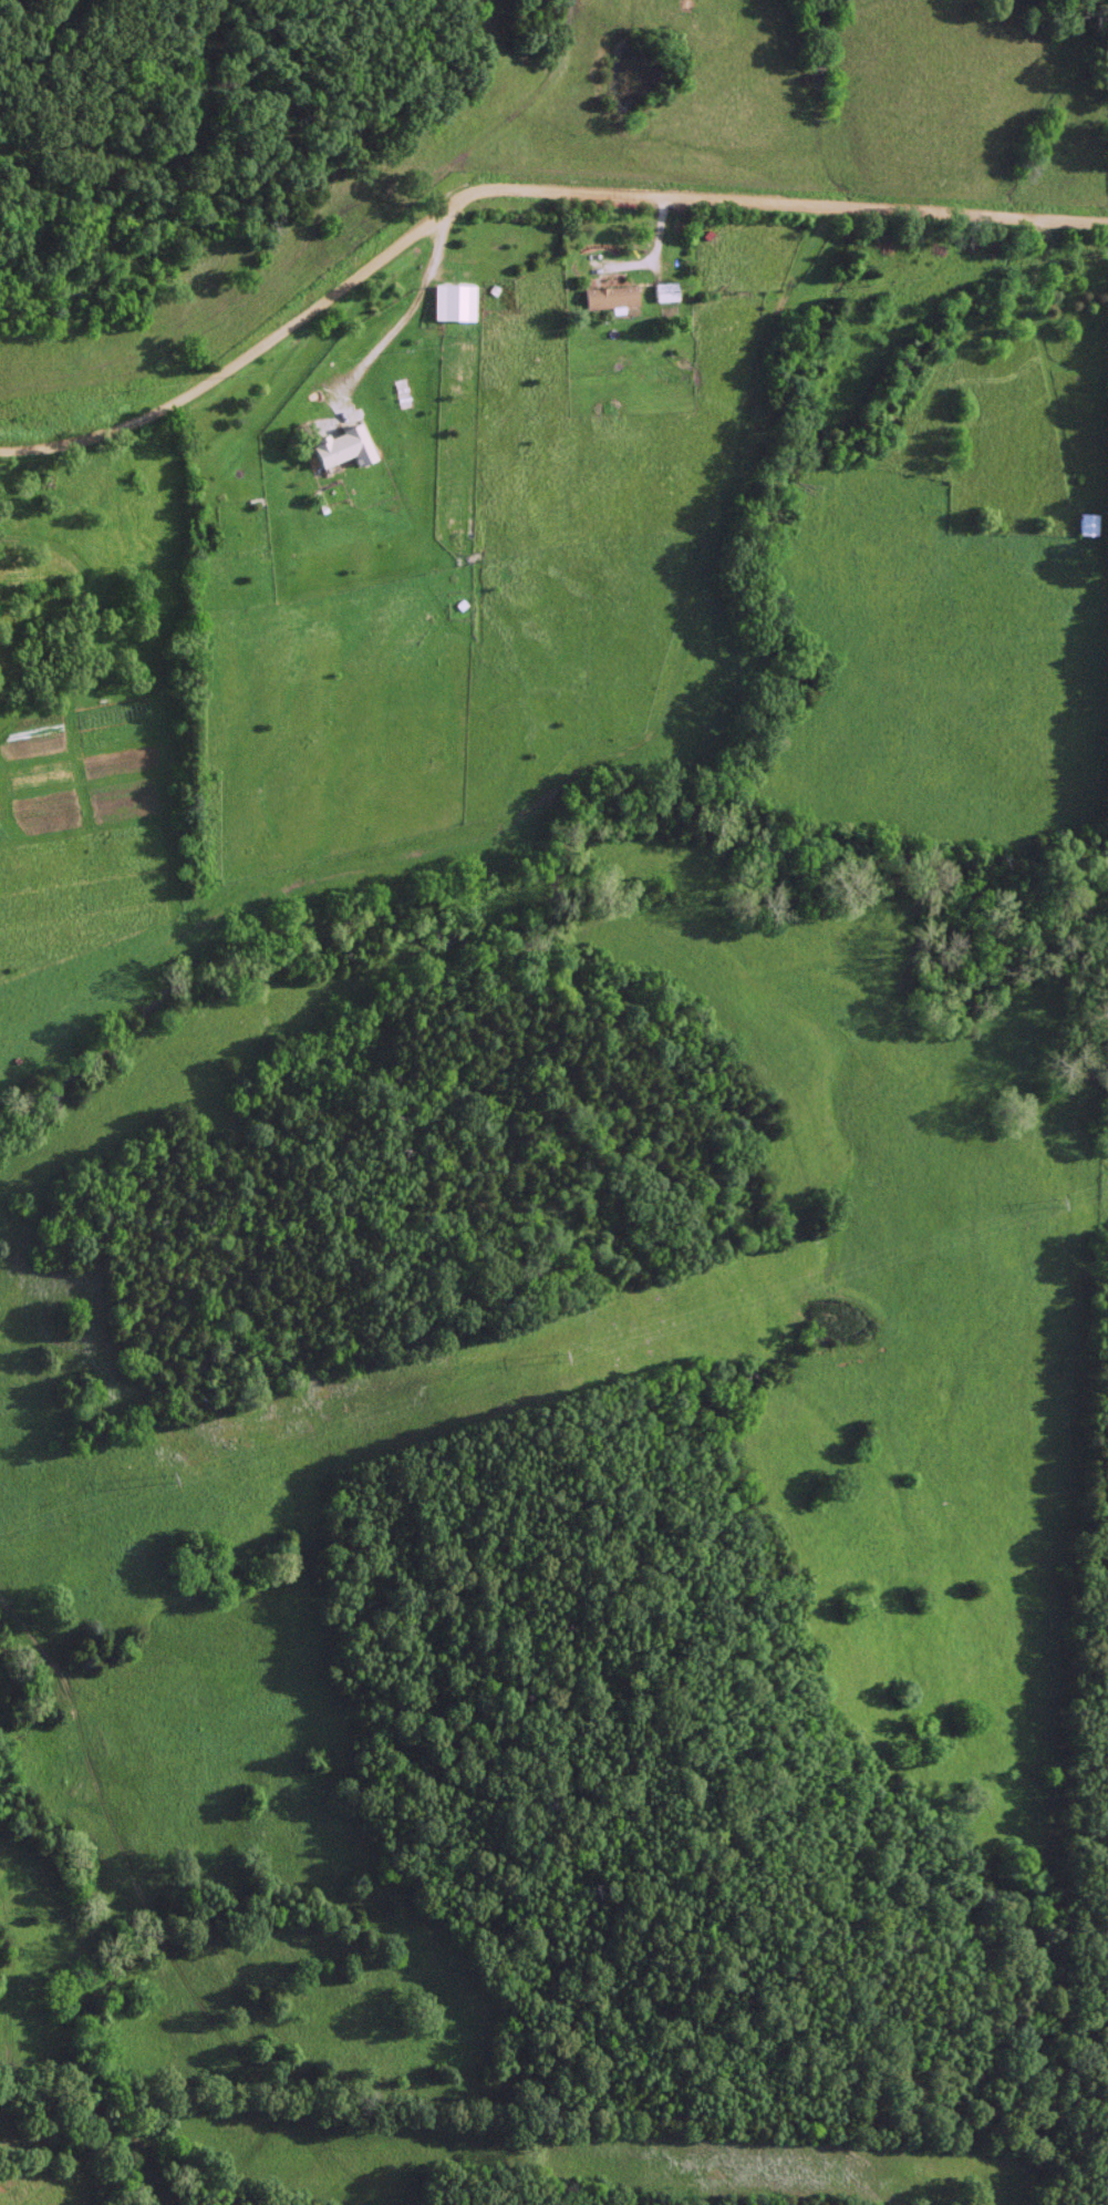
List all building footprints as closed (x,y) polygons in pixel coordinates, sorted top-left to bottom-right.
[(657,283),(657,301),(677,301),(677,283),(657,283)] [(586,289),(587,309),(637,306),(636,286),(586,289)] [(376,461),(364,425),(312,443),(321,468),(354,457),(357,467),(376,461)] [(1099,536),(1099,514),(1081,514),(1081,536),(1099,536)]
